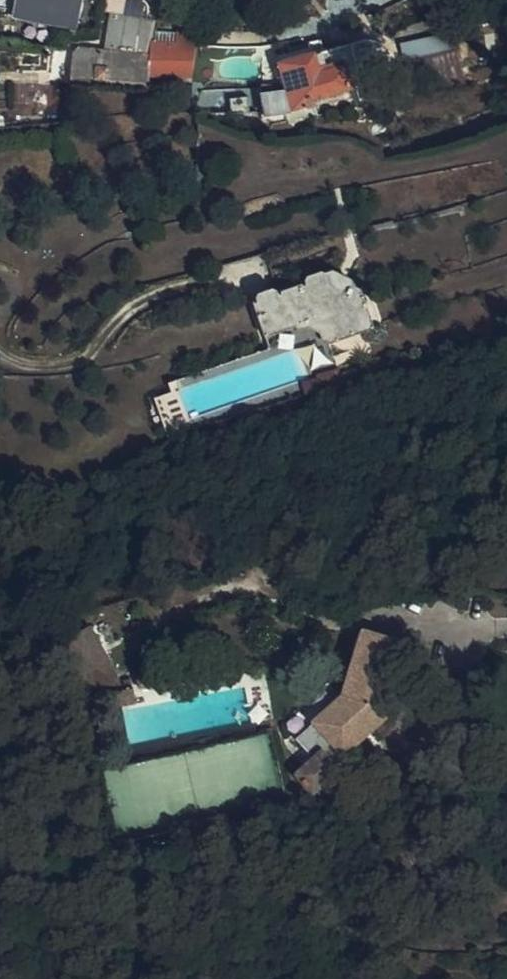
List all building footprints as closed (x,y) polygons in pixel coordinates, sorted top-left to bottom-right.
[(13,18),(76,25),(79,0),(15,0),(13,18)] [(463,66),(457,33),(404,44),(411,77),(463,66)] [(309,44),(309,45),(313,56),(327,53),(323,41),(322,40),(309,44)] [(195,45),(152,42),(150,47),(150,53),(149,72),(194,74),(195,45)] [(327,53),(313,56),(281,66),(290,93),(264,93),(265,114),(352,90),(351,85),(364,81),(352,45),(327,53)] [(149,72),(150,53),(80,48),(78,70),(88,71),(87,78),(148,80),(149,72)] [(277,306),(257,313),(265,338),(308,325),(323,332),(325,337),(328,347),(340,343),(373,332),(364,306),(360,294),(328,276),(324,283),(280,297),(275,299),(277,306)] [(278,292),(245,304),(246,305),(248,306),(250,307),(254,305),(275,299),(280,297),(278,292)] [(275,299),(254,305),(257,313),(277,306),(275,299)] [(308,325),(265,338),(270,351),(306,338),(308,343),(325,337),(323,332),(308,325)] [(308,343),(306,338),(270,351),(169,385),(173,396),(154,400),(167,439),(170,439),(342,387),(338,377),(328,347),(325,337),(308,343)] [(356,371),(338,377),(342,387),(359,383),(356,371)] [(301,777),(318,797),(342,773),(339,765),(391,719),(382,709),(397,661),(403,642),(404,640),(370,628),(350,694),(307,737),(316,760),(301,777)] [(97,698),(100,714),(115,711),(120,710),(117,694),(126,692),(122,684),(89,629),(65,644),(84,674),(107,696),(97,698)] [(414,646),(403,642),(397,661),(408,664),(414,646)] [(160,682),(158,672),(148,675),(148,679),(138,680),(140,686),(160,682)] [(134,682),(122,684),(126,692),(136,690),(134,682)]
